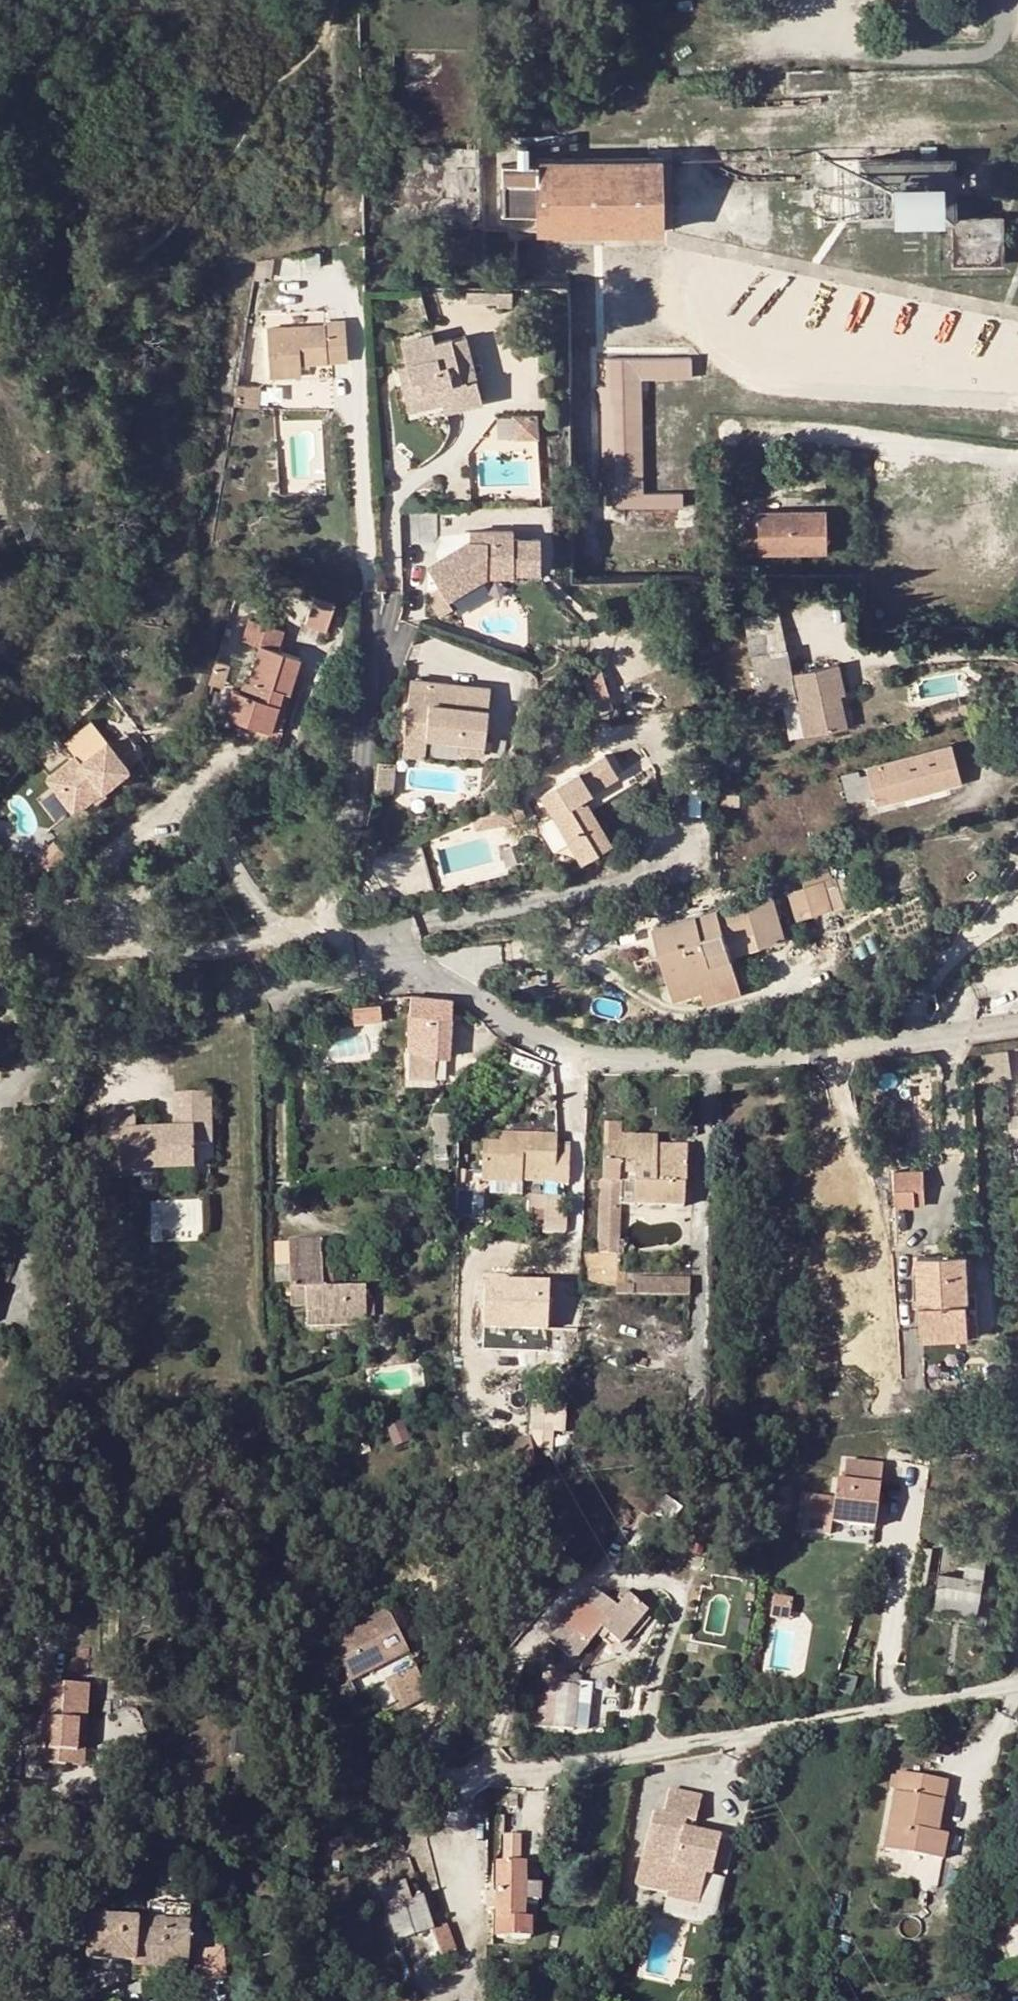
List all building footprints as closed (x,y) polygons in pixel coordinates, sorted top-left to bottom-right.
[(917,156),(933,156),(933,145),(917,146),(917,156)] [(897,222),(951,221),(951,217),(949,156),(933,156),(917,156),(856,158),(858,224),(868,224),(897,222)] [(538,165),(504,165),(503,210),(534,210),(535,232),(662,231),(660,159),(642,159),(538,161),(538,165)] [(951,217),(951,221),(952,267),(1004,265),(1002,216),(951,217)] [(414,322),(416,344),(417,359),(404,360),(406,380),(441,378),(442,391),(442,399),(483,397),(482,374),(465,375),(463,329),(446,330),(446,320),(414,322)] [(325,327),(267,330),(270,379),(301,377),(301,371),(301,364),(312,364),(347,361),(345,321),(325,322),(325,327)] [(479,329),(463,329),(465,375),(482,374),(479,329)] [(416,344),(403,345),(404,360),(417,359),(416,344)] [(616,506),(684,505),(684,492),(647,492),(644,378),(693,377),(693,354),(608,356),(609,385),(600,385),(601,410),(605,410),(607,493),(615,493),(616,506)] [(441,378),(406,380),(406,392),(442,391),(441,378)] [(259,390),(237,387),(234,406),(256,410),(259,390)] [(533,420),(512,418),(509,440),(531,442),(533,420)] [(756,521),(741,520),(742,546),(756,546),(757,554),(824,553),(823,512),(756,513),(756,521)] [(468,536),(427,561),(439,581),(448,594),(487,570),(514,570),(514,566),(540,566),(540,531),(513,532),(513,524),(485,524),(486,536),(468,536)] [(439,581),(426,588),(440,611),(453,604),(448,594),(439,581)] [(325,637),(336,609),(314,602),(304,629),(325,637)] [(232,690),(225,716),(271,731),(283,691),(289,693),(300,659),(278,651),(284,631),(250,620),(244,642),(260,648),(249,679),(245,677),(240,693),(232,690)] [(784,630),(752,637),(756,655),(788,647),(784,630)] [(794,672),(788,647),(756,655),(767,708),(792,702),(791,699),(799,698),(807,735),(848,726),(842,695),(846,693),(840,661),(794,672)] [(457,713),(459,691),(410,687),(406,730),(423,732),(421,743),(456,746),(455,758),(484,761),(488,716),(457,713)] [(277,733),(289,693),(283,691),(271,731),(277,733)] [(490,694),(459,691),(457,713),(488,716),(490,694)] [(963,702),(955,704),(958,717),(966,715),(963,702)] [(939,708),(942,721),(958,717),(955,704),(939,708)] [(942,721),(939,708),(931,710),(934,723),(942,721)] [(420,762),(421,743),(423,732),(406,730),(403,760),(420,762)] [(76,756),(47,780),(74,813),(129,768),(107,740),(80,762),(76,756)] [(948,746),(867,768),(868,772),(874,794),(877,804),(907,795),(905,788),(940,779),(941,787),(957,782),(948,746)] [(617,775),(605,755),(540,795),(580,861),(604,846),(576,799),(582,796),(617,775)] [(724,765),(724,776),(740,772),(739,765),(724,765)] [(379,769),(377,789),(393,791),(396,771),(379,769)] [(848,801),(864,797),(858,775),(857,770),(841,775),(848,801)] [(864,797),(874,794),(868,772),(858,775),(864,797)] [(907,795),(941,787),(940,779),(905,788),(907,795)] [(393,791),(377,789),(375,799),(393,801),(393,791)] [(610,842),(582,796),(576,799),(604,846),(610,842)] [(739,802),(725,802),(726,813),(739,813),(739,802)] [(539,823),(555,850),(566,843),(550,816),(539,823)] [(54,841),(48,850),(60,858),(66,850),(54,841)] [(48,850),(35,868),(47,876),(60,858),(48,850)] [(801,876),(804,888),(812,915),(832,909),(825,888),(832,886),(826,869),(801,876)] [(798,920),(812,915),(804,888),(789,892),(798,920)] [(772,894),(653,929),(670,989),(712,977),(714,981),(735,974),(725,939),(755,929),(760,945),(785,939),(772,894)] [(568,919),(555,921),(557,930),(569,928),(568,919)] [(712,977),(670,989),(673,998),(702,990),(705,1001),(740,991),(735,974),(714,981),(712,977)] [(444,999),(411,997),(408,1079),(427,1079),(428,1057),(449,1058),(452,1000),(444,999)] [(382,1017),(380,1001),(353,1006),(355,1022),(382,1017)] [(210,1095),(176,1096),(177,1115),(211,1115),(210,1095)] [(136,1112),(101,1113),(102,1160),(122,1159),(123,1173),(196,1170),(195,1146),(212,1146),(211,1115),(177,1115),(177,1132),(137,1134),(136,1112)] [(605,1122),(602,1181),(619,1182),(618,1203),(683,1206),(686,1147),(656,1146),(656,1136),(620,1134),(621,1123),(605,1122)] [(499,1134),(499,1143),(510,1143),(510,1135),(499,1134)] [(498,1179),(554,1182),(568,1182),(569,1146),(556,1145),(556,1136),(510,1135),(510,1143),(499,1143),(483,1142),(481,1179),(498,1179)] [(122,1159),(102,1160),(103,1180),(123,1179),(123,1173),(122,1159)] [(437,1178),(448,1178),(448,1163),(436,1162),(437,1178)] [(896,1207),(914,1207),(914,1189),(923,1189),(923,1170),(894,1171),(896,1207)] [(554,1182),(498,1179),(498,1187),(553,1189),(554,1182)] [(600,1181),(597,1251),(617,1252),(618,1203),(619,1182),(602,1181),(600,1181)] [(924,1207),(923,1189),(914,1189),(914,1207),(924,1207)] [(544,1195),(528,1194),(527,1224),(543,1225),(544,1195)] [(153,1197),(153,1239),(203,1238),(203,1196),(153,1197)] [(290,1241),(291,1305),(307,1305),(306,1293),(322,1292),(322,1301),(365,1299),(365,1269),(320,1270),(320,1240),(290,1241)] [(617,1265),(617,1252),(597,1251),(580,1250),(580,1264),(617,1265)] [(964,1255),(917,1257),(921,1328),(967,1326),(966,1293),(964,1255)] [(576,1311),(493,1272),(484,1289),(488,1292),(484,1299),(499,1307),(496,1312),(560,1343),(576,1311)] [(615,1287),(614,1296),(689,1298),(690,1282),(632,1281),(632,1287),(615,1287)] [(488,1292),(484,1289),(478,1303),(496,1312),(499,1307),(484,1299),(488,1292)] [(322,1292),(306,1293),(307,1305),(306,1309),(365,1308),(365,1299),(322,1301),(322,1292)] [(967,1326),(921,1328),(922,1339),(977,1337),(975,1293),(966,1293),(967,1326)] [(372,1389),(416,1387),(415,1363),(371,1365),(372,1389)] [(832,1521),(873,1528),(884,1462),(841,1455),(834,1495),(805,1491),(798,1529),(829,1534),(832,1521)] [(931,1550),(919,1549),(915,1588),(924,1589),(931,1550)] [(939,1576),(937,1594),(980,1600),(987,1557),(968,1555),(964,1579),(939,1576)] [(603,1627),(606,1630),(635,1602),(626,1595),(622,1600),(617,1595),(610,1603),(592,1587),(547,1639),(567,1655),(579,1654),(596,1634),(603,1627)] [(980,1600),(937,1594),(935,1609),(978,1616),(980,1600)] [(635,1602),(606,1630),(608,1631),(619,1640),(645,1610),(635,1602)] [(386,1612),(327,1641),(348,1682),(408,1653),(386,1612)] [(596,1634),(599,1637),(606,1630),(603,1627),(596,1634)] [(606,1630),(599,1637),(601,1639),(608,1631),(606,1630)] [(414,1668),(384,1682),(398,1710),(428,1696),(414,1668)] [(572,1729),(573,1726),(576,1685),(564,1684),(565,1673),(562,1672),(544,1671),(541,1693),(539,1726),(572,1729)] [(78,1722),(86,1723),(88,1686),(66,1684),(67,1679),(46,1678),(41,1762),(66,1764),(68,1752),(77,1753),(78,1722)] [(576,1685),(573,1726),(586,1728),(591,1684),(577,1681),(576,1685)] [(83,1766),(86,1723),(78,1722),(77,1753),(68,1752),(66,1764),(83,1766)] [(663,1814),(652,1812),(635,1884),(665,1891),(664,1895),(698,1904),(705,1875),(711,1877),(720,1838),(683,1829),(685,1820),(694,1821),(701,1798),(669,1791),(663,1814)] [(520,1795),(504,1795),(504,1805),(520,1806),(520,1795)] [(521,1814),(504,1814),(504,1864),(521,1863),(521,1860),(521,1814)] [(546,1827),(531,1827),(530,1849),(545,1850),(546,1827)] [(968,1909),(979,1850),(956,1845),(921,1839),(917,1856),(927,1858),(926,1866),(917,1917),(964,1926),(965,1922),(971,1923),(973,1910),(968,1909)] [(927,1858),(917,1856),(915,1864),(926,1866),(927,1858)] [(498,1863),(498,1937),(530,1937),(531,1919),(524,1919),(524,1901),(538,1902),(539,1872),(531,1872),(531,1885),(524,1884),(524,1864),(521,1863),(504,1864),(498,1863)] [(399,1940),(432,1929),(422,1896),(411,1899),(406,1882),(383,1890),(399,1940)] [(187,1970),(189,1933),(137,1930),(138,1920),(90,1917),(88,1958),(135,1961),(150,1962),(150,1967),(187,1970)] [(189,1923),(138,1920),(137,1930),(189,1933),(189,1923)] [(446,1925),(432,1929),(441,1956),(455,1951),(446,1925)] [(195,1946),(195,1979),(224,1979),(224,1946),(195,1946)]
